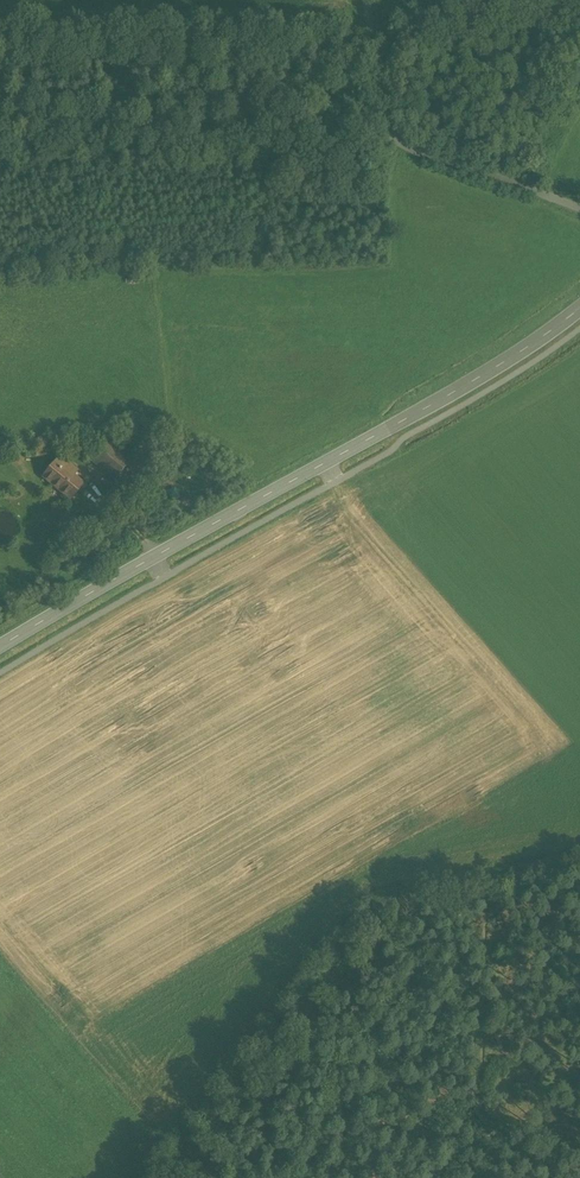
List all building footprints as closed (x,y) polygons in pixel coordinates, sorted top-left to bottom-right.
[(101,439),(87,457),(115,480),(129,462),(101,439)] [(56,453),(39,474),(55,487),(72,466),(56,453)] [(91,481),(72,466),(55,487),(74,503),(91,481)]
